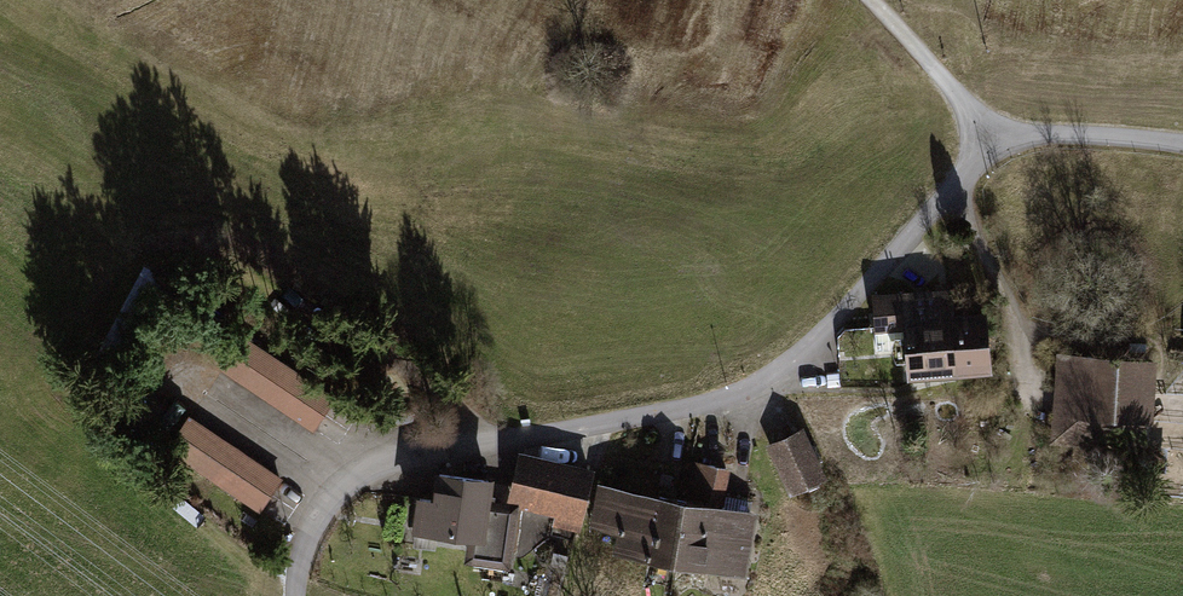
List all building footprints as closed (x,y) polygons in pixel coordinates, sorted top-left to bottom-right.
[(903,384),(952,379),(945,315),(942,285),(866,293),(870,332),(897,329),(903,384)] [(983,311),(945,315),(952,379),(989,375),(983,311)] [(244,343),(223,373),(318,439),(339,408),(244,343)] [(1155,358),(1052,350),(1046,432),(1139,439),(1140,419),(1150,420),(1155,358)] [(286,487),(172,405),(148,439),(261,521),(286,487)] [(826,474),(801,423),(762,441),(788,493),(826,474)] [(596,468),(520,450),(508,502),(518,503),(518,508),(555,516),(553,526),(581,533),(596,468)] [(690,508),(678,571),(750,584),(762,519),(730,513),(736,476),(697,469),(690,508)] [(495,477),(436,470),(433,495),(418,493),(414,531),(467,538),(464,562),(511,568),(518,508),(518,503),(508,502),(492,500),(495,477)] [(647,565),(659,502),(604,492),(595,536),(621,541),(618,560),(647,565)] [(678,571),(690,508),(659,502),(647,565),(678,571)]
